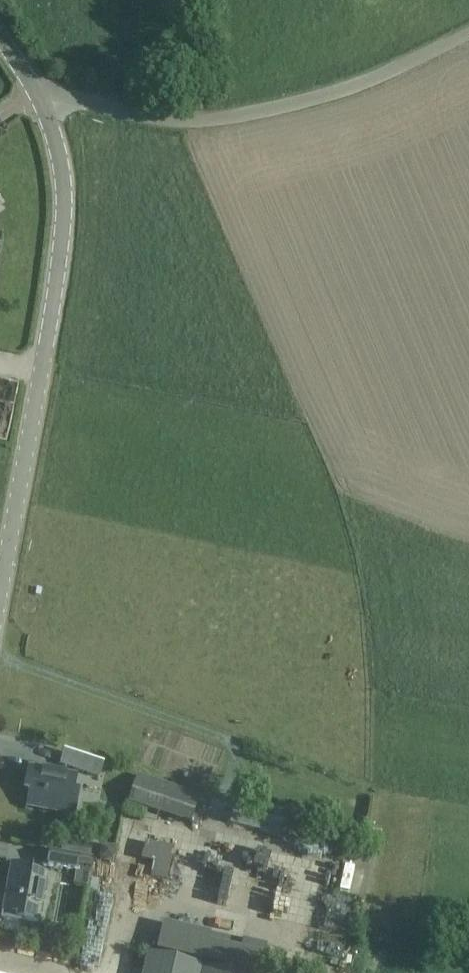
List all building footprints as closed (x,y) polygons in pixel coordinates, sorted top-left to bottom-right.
[(59,765),(99,778),(104,764),(64,751),(59,765)] [(76,779),(28,769),(26,784),(30,785),(26,806),(74,815),(78,794),(74,793),(76,779)] [(138,774),(128,802),(146,808),(162,814),(172,786),(155,780),(138,774)] [(229,823),(278,835),(282,822),(267,818),(270,808),(256,805),(254,814),(234,809),(229,823)] [(46,849),(90,857),(93,843),(48,835),(46,849)] [(115,847),(103,845),(101,858),(113,860),(115,847)] [(344,856),(359,859),(360,850),(346,847),(344,856)] [(44,851),(42,866),(62,869),(79,872),(80,868),(81,857),(44,851)] [(200,879),(203,867),(190,864),(187,876),(200,879)] [(32,869),(11,866),(3,913),(23,917),(23,922),(37,924),(46,877),(31,874),(32,869)] [(348,866),(346,891),(357,892),(358,881),(366,881),(367,868),(348,866)] [(260,909),(262,867),(248,867),(246,908),(260,909)] [(98,880),(91,879),(90,890),(96,891),(98,880)] [(147,955),(142,972),(225,972),(147,955)] [(269,972),(296,972),(297,967),(270,964),(269,972)]
